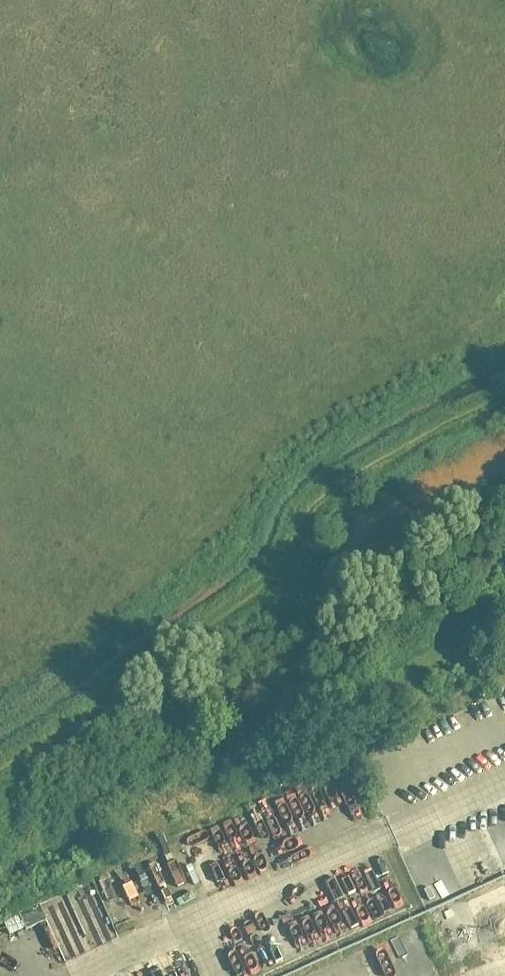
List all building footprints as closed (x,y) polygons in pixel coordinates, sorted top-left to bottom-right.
[(260,975),(319,952),(307,921),(306,921),(297,898),(272,908),(283,937),(260,946),(257,937),(247,941),(260,975)] [(47,920),(40,904),(20,913),(27,929),(47,920)]
